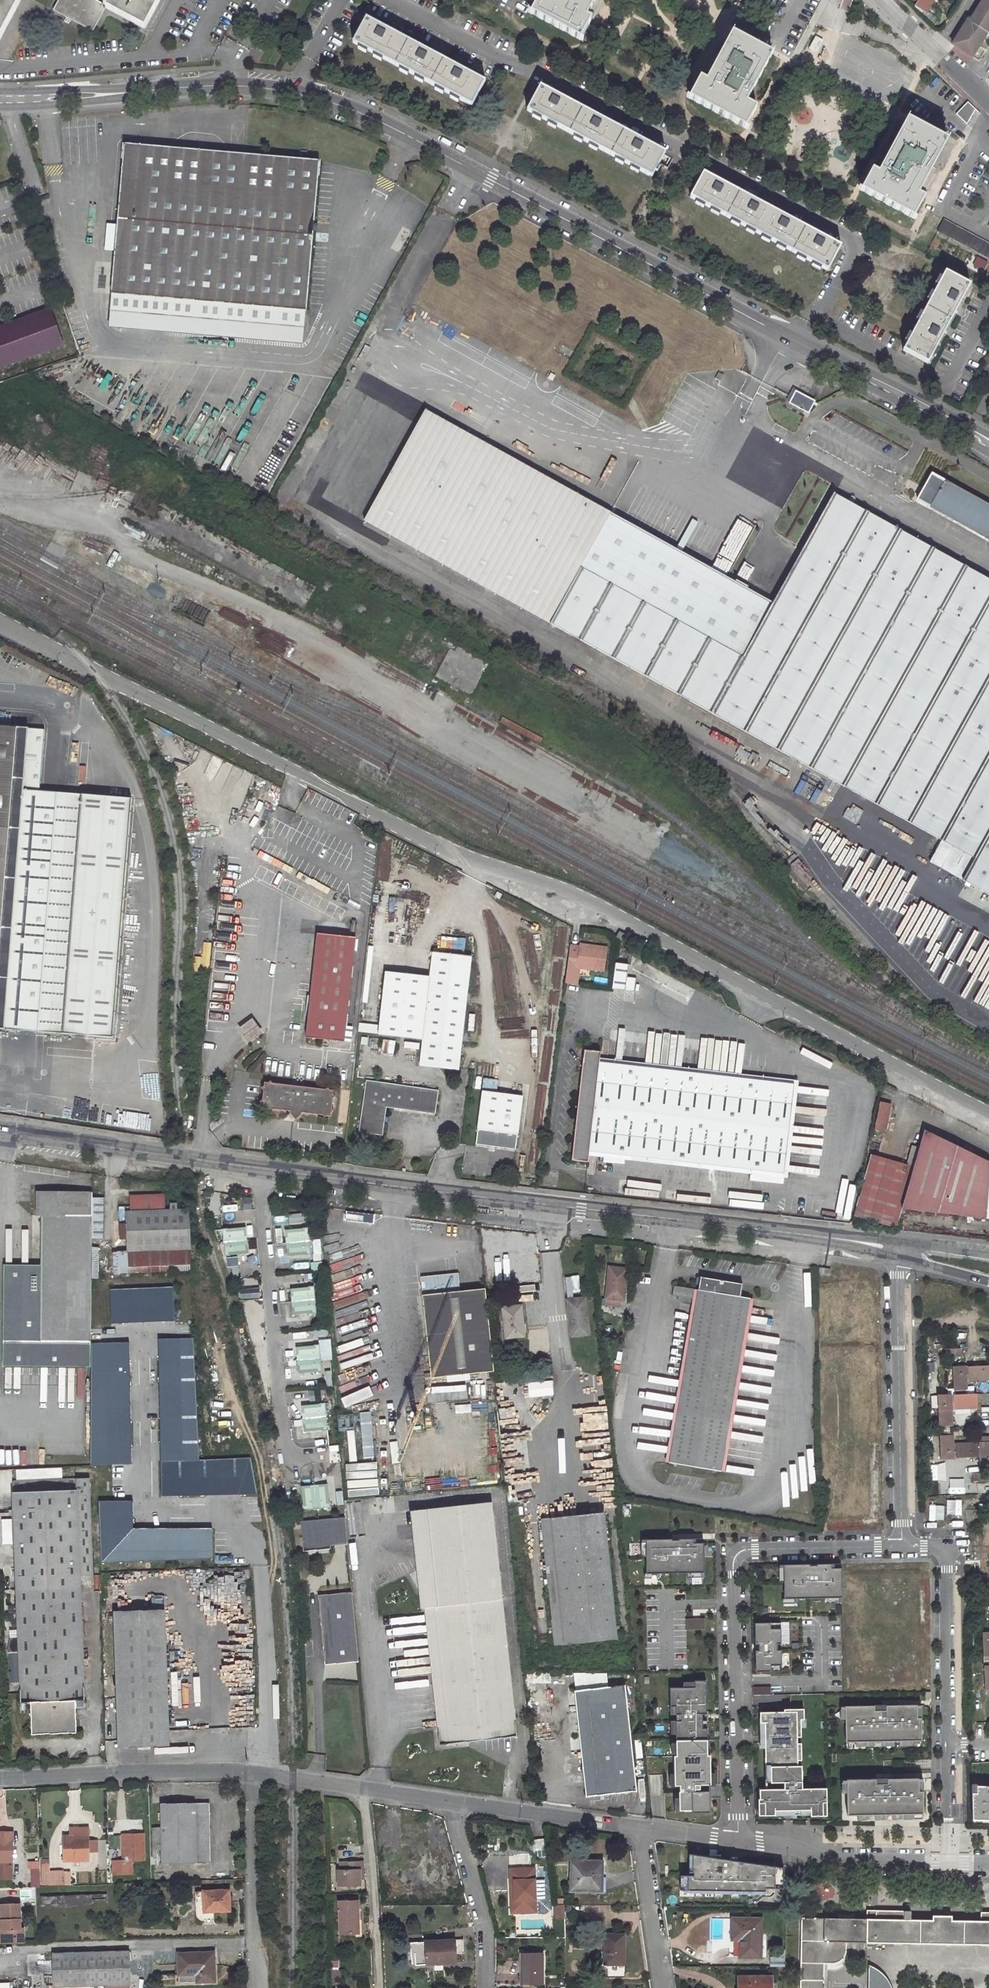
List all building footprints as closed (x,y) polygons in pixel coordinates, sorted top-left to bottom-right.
[(8,25),(21,0),(0,0),(0,39),(8,25)] [(53,10),(92,31),(105,7),(106,5),(103,3),(97,0),(58,0),(53,10)] [(106,5),(105,7),(144,27),(159,0),(109,0),(106,5)] [(595,0),(535,0),(529,12),(582,39),(592,21),(586,17),(595,0)] [(912,7),(923,13),(931,0),(917,0),(915,2),(912,7)] [(953,44),(972,56),(987,31),(988,32),(988,0),(982,0),(970,20),(968,19),(953,44)] [(366,17),(353,42),(472,105),(484,81),(366,17)] [(747,103),(773,53),(733,33),(707,82),(701,79),(691,98),(742,126),(753,106),(747,103)] [(818,36),(812,33),(806,44),(812,47),(818,36)] [(540,85),(527,110),(651,175),(664,151),(540,85)] [(976,109),(968,101),(957,113),(967,124),(976,109)] [(916,193),(946,139),(906,118),(877,172),(870,169),(861,187),(867,191),(913,215),(923,197),(916,193)] [(116,250),(112,293),(306,310),(319,160),(124,143),(121,181),(118,217),(118,224),(116,250)] [(704,172),(691,197),(828,270),(840,245),(704,172)] [(112,180),(109,217),(118,217),(121,181),(112,180)] [(943,218),(936,232),(988,260),(988,242),(943,218)] [(108,223),(106,249),(116,250),(118,224),(108,223)] [(969,284),(945,271),(904,350),(927,363),(969,284)] [(303,344),(306,310),(112,293),(109,327),(303,344)] [(64,343),(51,308),(0,327),(0,367),(64,343)] [(813,401),(795,392),(792,398),(789,403),(807,412),(813,401)] [(424,410),(364,520),(551,622),(609,511),(424,410)] [(987,539),(988,535),(988,506),(931,473),(916,499),(925,504),(924,505),(987,539)] [(711,712),(975,859),(963,881),(988,895),(988,580),(833,493),(773,600),(711,712)] [(711,712),(773,600),(609,511),(551,622),(711,712)] [(115,1037),(133,795),(41,789),(46,728),(0,725),(0,1029),(115,1037)] [(362,815),(357,823),(363,826),(367,817),(362,815)] [(366,837),(376,843),(378,838),(368,832),(366,837)] [(319,934),(307,1038),(345,1042),(358,926),(352,925),(351,938),(319,934)] [(616,938),(624,943),(628,937),(619,932),(616,938)] [(579,969),(604,972),(607,948),(580,945),(579,947),(570,946),(565,984),(577,985),(579,969)] [(471,956),(433,952),(430,976),(386,972),(379,1035),(423,1040),(420,1066),(459,1070),(471,956)] [(612,990),(634,993),(636,979),(627,978),(628,966),(615,964),(612,990)] [(589,1152),(786,1174),(796,1086),(599,1063),(601,1052),(583,1050),(570,1160),(587,1162),(589,1152)] [(271,1111),(291,1113),(291,1115),(296,1121),(302,1116),(303,1115),(324,1117),(325,1120),(328,1118),(331,1118),(332,1113),(334,1111),(333,1109),(334,1100),(336,1098),(334,1095),(334,1091),(330,1091),(329,1089),(326,1090),(273,1085),(271,1082),(268,1084),(265,1084),(264,1088),(261,1090),(264,1093),(263,1102),(260,1104),(262,1106),(262,1110),(266,1111),(268,1113),(271,1111)] [(483,1092),(477,1145),(518,1150),(524,1096),(483,1092)] [(437,1100),(366,1093),(361,1143),(383,1146),(386,1118),(434,1122),(437,1100)] [(891,1104),(881,1102),(875,1129),(886,1131),(891,1104)] [(985,1217),(988,1158),(927,1125),(904,1205),(985,1217)] [(919,1148),(911,1146),(906,1165),(871,1156),(855,1216),(896,1228),(919,1148)] [(91,1343),(95,1192),(40,1190),(39,1214),(44,1214),(42,1265),(6,1264),(2,1365),(91,1368),(91,1343)] [(126,1206),(128,1266),(191,1264),(189,1209),(177,1209),(177,1203),(170,1203),(170,1209),(163,1210),(162,1197),(149,1197),(150,1210),(146,1210),(134,1211),(132,1211),(131,1206),(126,1206)] [(146,1210),(145,1197),(133,1198),(134,1211),(146,1210)] [(226,1226),(225,1213),(216,1213),(217,1226),(226,1226)] [(230,1252),(246,1250),(244,1228),(228,1230),(228,1227),(222,1228),(225,1255),(230,1254),(230,1252)] [(303,1231),(288,1232),(289,1254),(305,1252),(306,1255),(311,1255),(309,1228),(303,1228),(303,1231)] [(112,1252),(112,1265),(126,1265),(126,1252),(112,1252)] [(608,1268),(605,1300),(606,1300),(606,1307),(619,1308),(620,1301),(621,1301),(622,1287),(625,1287),(627,1269),(608,1268)] [(817,1276),(829,1277),(830,1270),(819,1269),(817,1276)] [(454,1375),(493,1371),(484,1289),(459,1291),(457,1273),(420,1277),(431,1377),(447,1376),(448,1381),(455,1380),(454,1375)] [(742,1285),(700,1278),(698,1291),(673,1287),(672,1297),(695,1301),(668,1464),(720,1472),(749,1300),(740,1298),(742,1285)] [(309,1289),(293,1291),(295,1312),(311,1311),(311,1313),(317,1313),(314,1286),(309,1286),(309,1289)] [(171,1288),(110,1290),(111,1322),(173,1320),(171,1288)] [(584,1299),(567,1301),(571,1337),(588,1335),(584,1299)] [(520,1307),(502,1309),(505,1339),(524,1337),(520,1307)] [(193,1339),(158,1340),(160,1460),(198,1459),(193,1339)] [(90,1463),(130,1463),(127,1342),(91,1343),(91,1368),(90,1463)] [(314,1348),(298,1349),(300,1371),(316,1369),(316,1372),(322,1371),(319,1344),(314,1345),(314,1348)] [(956,1347),(948,1347),(948,1355),(957,1355),(956,1347)] [(955,1366),(956,1394),(970,1393),(969,1379),(988,1378),(988,1365),(955,1366)] [(956,1394),(939,1394),(940,1430),(954,1430),(953,1408),(977,1408),(976,1393),(970,1393),(956,1394)] [(319,1406),(304,1407),(306,1429),(321,1428),(322,1430),(327,1430),(325,1403),(319,1403),(319,1406)] [(940,1430),(940,1458),(978,1457),(978,1443),(954,1444),(954,1430),(940,1430)] [(977,1438),(978,1443),(978,1457),(978,1465),(988,1465),(988,1438),(977,1438)] [(162,1461),(162,1495),(255,1494),(249,1459),(162,1461)] [(988,1473),(970,1473),(971,1483),(988,1483),(988,1473)] [(93,1575),(90,1478),(13,1481),(21,1702),(30,1702),(32,1734),(77,1732),(75,1700),(75,1692),(85,1692),(81,1576),(93,1575)] [(331,1502),(330,1486),(308,1488),(310,1504),(307,1504),(307,1509),(334,1507),(334,1501),(331,1502)] [(130,1500),(99,1500),(99,1561),(130,1561),(211,1558),(210,1528),(130,1528),(130,1500)] [(516,1736),(490,1502),(413,1511),(424,1607),(433,1607),(446,1728),(437,1729),(439,1744),(516,1736)] [(603,1514),(541,1521),(554,1646),(616,1640),(603,1514)] [(345,1517),(301,1521),(304,1547),(329,1545),(329,1542),(348,1540),(345,1517)] [(704,1573),(703,1543),(693,1543),(693,1539),(679,1539),(679,1540),(671,1540),(671,1539),(645,1540),(646,1574),(704,1573)] [(809,1564),(783,1565),(784,1599),(842,1598),(841,1568),(831,1568),(831,1564),(817,1564),(817,1565),(809,1565),(809,1564)] [(352,1590),(318,1593),(325,1663),(359,1660),(352,1590)] [(150,1608),(164,1608),(164,1595),(150,1595),(150,1608)] [(433,1607),(424,1607),(437,1729),(446,1728),(433,1607)] [(169,1745),(165,1609),(114,1611),(119,1747),(169,1745)] [(685,1619),(685,1630),(705,1630),(704,1618),(685,1619)] [(781,1622),(755,1623),(755,1645),(758,1645),(758,1650),(755,1651),(756,1672),(782,1671),(781,1650),(777,1650),(777,1644),(781,1644),(781,1622)] [(694,1687),(670,1687),(670,1708),(675,1707),(676,1740),(707,1740),(707,1728),(702,1728),(702,1714),(706,1713),(706,1680),(694,1680),(694,1687)] [(624,1686),(586,1690),(597,1796),(636,1792),(624,1686)] [(752,1687),(752,1695),(771,1695),(771,1687),(752,1687)] [(586,1690),(574,1692),(585,1797),(597,1796),(586,1690)] [(75,1700),(85,1699),(85,1692),(75,1692),(75,1700)] [(845,1706),(845,1742),(917,1741),(917,1705),(845,1706)] [(758,1799),(759,1815),(775,1815),(774,1810),(790,1810),(790,1814),(796,1814),(801,1814),(801,1810),(811,1809),(811,1814),(811,1815),(826,1815),(826,1788),(802,1788),(801,1766),(797,1766),(797,1760),(801,1760),(801,1743),(794,1743),(794,1737),(801,1736),(800,1719),(804,1719),(804,1709),(784,1709),(784,1712),(760,1712),(761,1736),(765,1736),(765,1757),(770,1757),(771,1782),(784,1782),(784,1789),(760,1789),(760,1799),(758,1799)] [(707,1740),(676,1740),(677,1755),(674,1755),(674,1785),(680,1785),(680,1791),(679,1791),(679,1810),(692,1810),(692,1812),(709,1812),(709,1791),(695,1791),(695,1789),(700,1789),(700,1785),(710,1784),(710,1755),(707,1755),(707,1740)] [(918,1779),(846,1779),(847,1816),(922,1814),(922,1792),(918,1792),(918,1779)] [(972,1786),(973,1819),(988,1820),(988,1786),(972,1786)] [(210,1861),(209,1803),(161,1804),(161,1827),(152,1827),(153,1850),(162,1850),(162,1862),(210,1861)] [(71,1828),(71,1836),(88,1835),(88,1828),(71,1828)] [(145,1859),(144,1833),(124,1834),(125,1860),(121,1860),(112,1860),(113,1874),(132,1873),(132,1860),(145,1859)] [(71,1836),(64,1836),(64,1860),(89,1860),(88,1835),(71,1836)] [(545,1849),(543,1838),(534,1840),(536,1850),(545,1849)] [(13,1839),(0,1839),(0,1878),(12,1878),(13,1839)] [(689,1886),(786,1887),(786,1865),(690,1851),(689,1886)] [(361,1876),(361,1868),(364,1868),(364,1859),(342,1860),(343,1868),(340,1868),(340,1883),(352,1883),(357,1883),(362,1883),(361,1876)] [(589,1861),(572,1861),(571,1890),(591,1890),(592,1880),(602,1881),(602,1864),(589,1863),(589,1861)] [(65,1884),(65,1870),(50,1870),(50,1864),(41,1864),(42,1885),(65,1884)] [(536,1906),(536,1875),(514,1875),(514,1906),(536,1906)] [(591,1890),(605,1890),(606,1881),(602,1881),(592,1880),(591,1890)] [(230,1910),(229,1890),(196,1891),(197,1916),(198,1918),(200,1920),(202,1921),(205,1921),(204,1912),(215,1911),(230,1910)] [(91,1894),(41,1895),(42,1904),(92,1903),(91,1894)] [(359,1930),(359,1898),(357,1898),(352,1898),(340,1899),(341,1931),(359,1930)] [(3,1920),(3,1944),(24,1943),(24,1929),(21,1929),(20,1904),(2,1905),(3,1920)] [(205,1921),(215,1921),(215,1911),(204,1912),(205,1921)] [(980,1913),(980,1921),(952,1921),(952,1916),(932,1916),(932,1921),(903,1920),(904,1912),(866,1911),(866,1919),(866,1943),(866,1946),(876,1947),(876,1943),(988,1945),(988,1913),(980,1913)] [(801,1918),(800,1987),(824,1987),(824,1964),(830,1965),(834,1965),(839,1962),(842,1960),(844,1957),(846,1952),(847,1948),(846,1943),(860,1943),(860,1919),(801,1918)] [(761,1940),(761,1920),(733,1920),(733,1939),(741,1939),(741,1947),(741,1957),(761,1957),(761,1940)] [(625,1965),(624,1934),(604,1934),(604,1965),(625,1965)] [(463,1940),(415,1943),(415,1959),(427,1959),(427,1963),(456,1962),(456,1953),(464,1952),(463,1940)] [(741,1947),(730,1948),(730,1957),(741,1957),(741,1947)] [(129,1983),(128,1952),(54,1954),(55,1985),(93,1984),(129,1983)] [(543,1984),(543,1952),(522,1952),(521,1984),(543,1984)] [(215,1981),(214,1953),(178,1954),(179,1982),(215,1981)] [(874,1968),(874,1987),(893,1987),(891,1984),(887,1978),(884,1974),(878,1970),(874,1968)] [(772,1978),(739,1977),(739,1987),(741,1987),(772,1987),(772,1978)]
